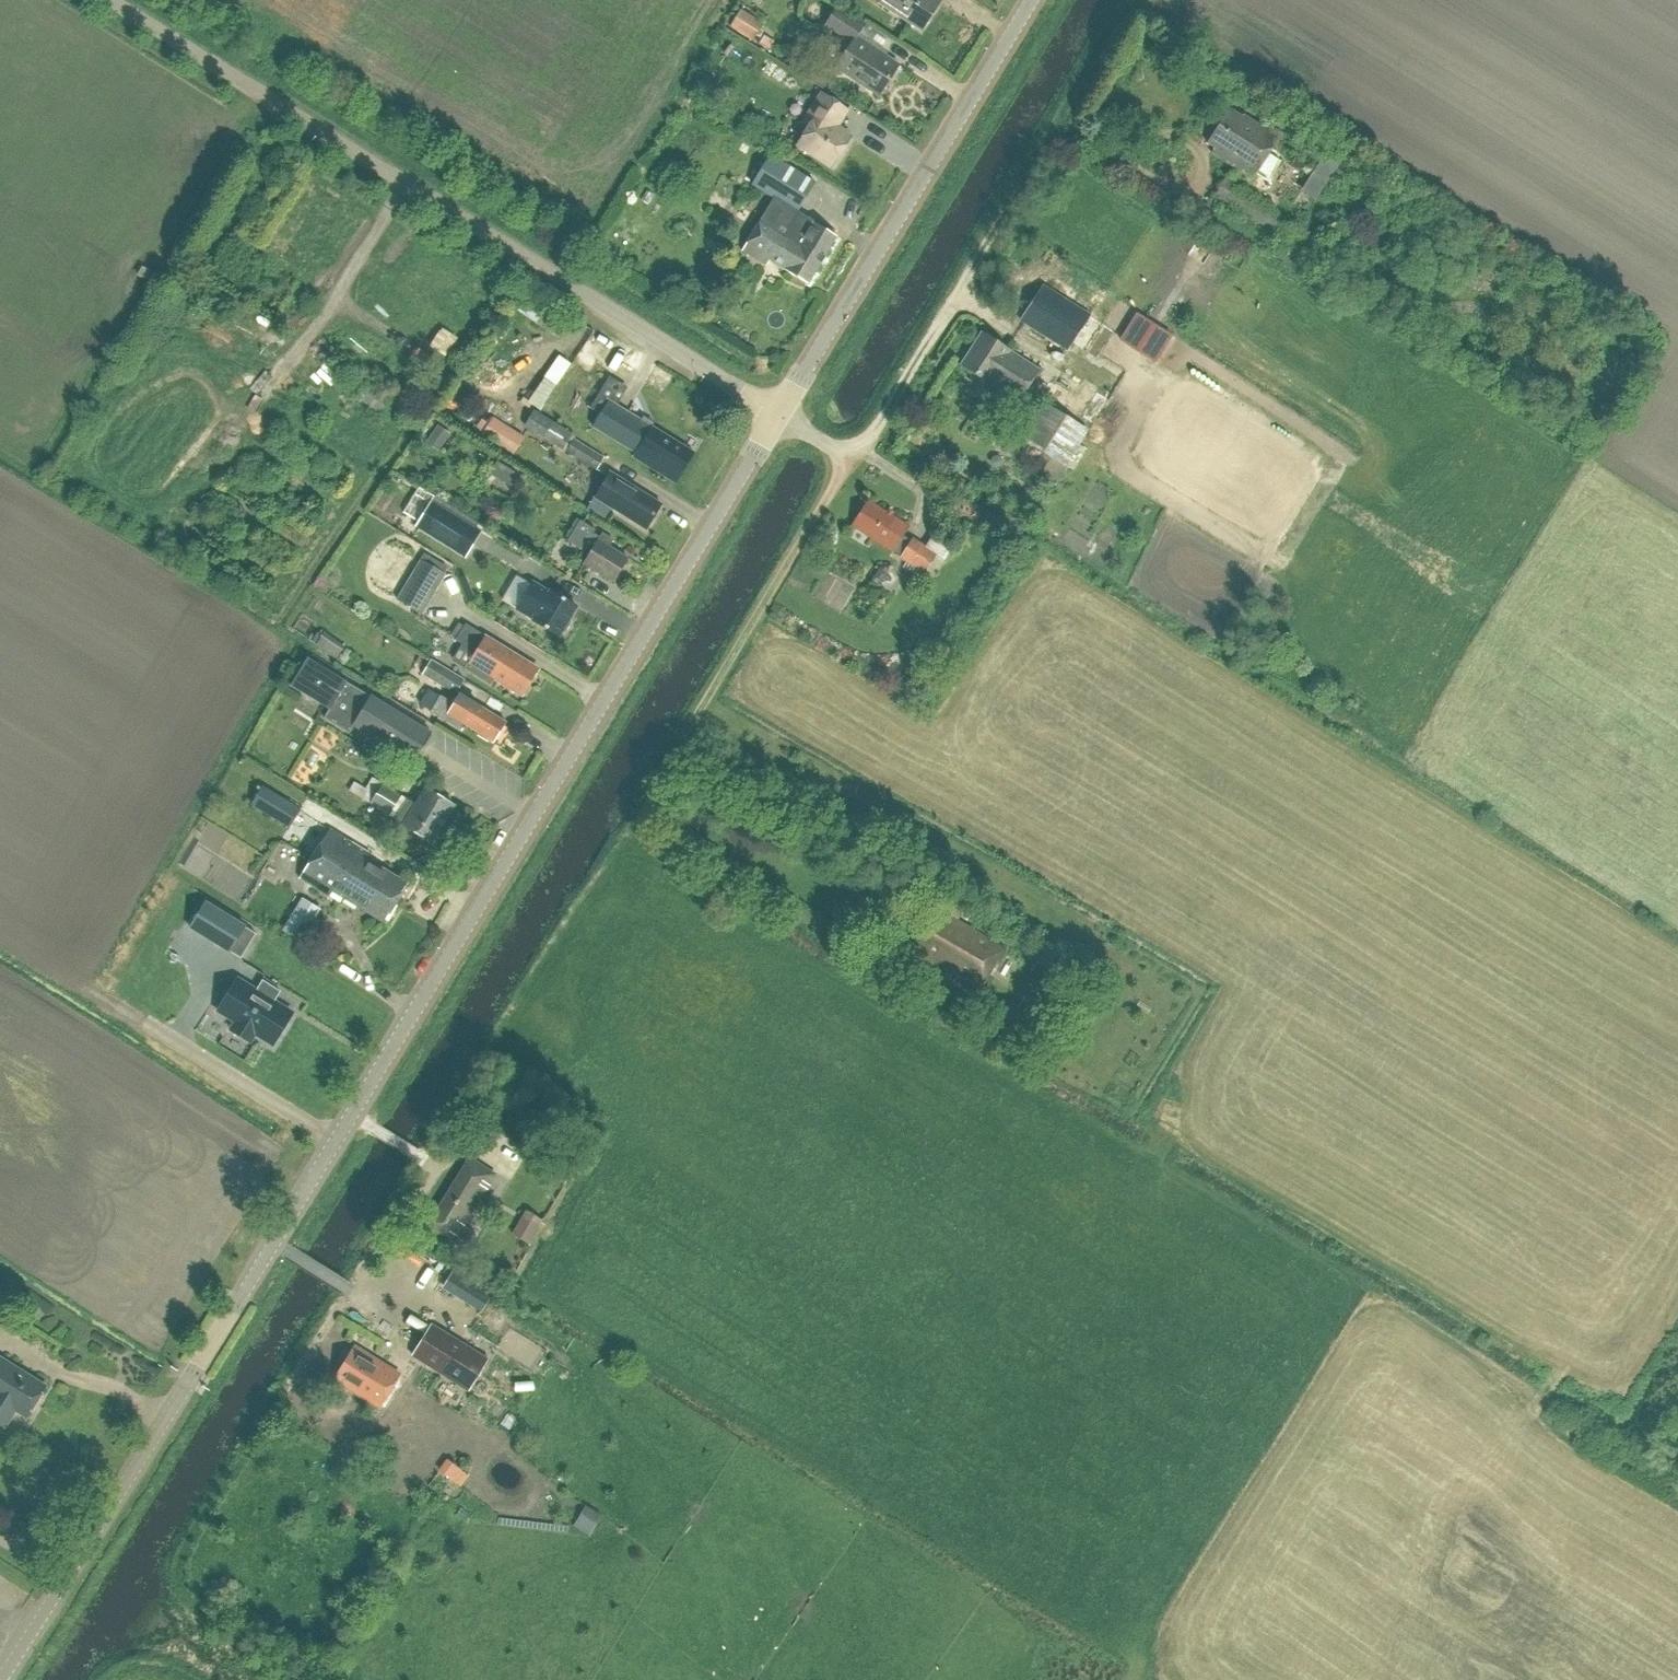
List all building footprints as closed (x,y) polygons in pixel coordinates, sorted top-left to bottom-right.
[(937,5),(930,0),(883,0),(878,7),(919,33),(937,5)] [(740,11),(731,26),(753,40),(763,25),(740,11)] [(876,99),(896,67),(856,41),(863,30),(834,11),(823,29),(849,46),(833,71),(876,99)] [(703,73),(693,88),(711,100),(721,84),(703,73)] [(832,170),(851,140),(835,130),(846,113),(818,96),(799,126),(807,131),(797,148),(832,170)] [(1256,174),(1268,182),(1280,162),(1268,154),(1281,134),(1261,122),(1259,125),(1243,115),(1242,117),(1229,109),(1207,143),(1215,148),(1211,154),(1252,180),(1256,174)] [(808,285),(838,237),(798,212),(815,183),(770,155),(752,185),(774,199),(742,252),(766,267),(769,262),(808,285)] [(1324,187),(1330,179),(1319,171),(1313,180),(1324,187)] [(1043,287),(1022,321),(1068,350),(1089,317),(1043,287)] [(1118,334),(1115,339),(1128,347),(1131,342),(1144,321),(1131,313),(1118,334)] [(1140,348),(1137,353),(1150,361),(1153,356),(1166,335),(1153,327),(1140,348)] [(1017,402),(1038,369),(982,333),(961,365),(1017,402)] [(609,400),(587,436),(606,448),(612,439),(635,454),(633,457),(674,483),(693,452),(664,434),(664,435),(651,427),(651,426),(609,400)] [(534,412),(525,426),(598,472),(605,459),(572,439),(574,436),(534,412)] [(495,421),(483,439),(516,459),(527,441),(495,421)] [(439,424),(430,436),(441,444),(450,432),(439,424)] [(505,491),(516,473),(499,463),(489,481),(505,491)] [(592,500),(607,509),(645,532),(661,506),(621,482),(619,485),(606,477),(592,500)] [(237,496),(238,508),(258,508),(258,496),(237,496)] [(589,498),(581,509),(599,523),(607,512),(589,498)] [(853,527),(934,580),(946,561),(904,533),(908,527),(870,502),(853,527)] [(449,513),(448,512),(441,508),(426,532),(472,560),(487,536),(449,513)] [(598,537),(592,534),(594,530),(579,521),(566,542),(588,555),(582,566),(613,584),(627,561),(608,550),(613,541),(600,534),(598,537)] [(898,588),(904,575),(891,569),(885,582),(898,588)] [(412,577),(398,602),(420,615),(434,590),(412,577)] [(567,622),(575,608),(551,593),(549,595),(534,586),(519,611),(534,621),(533,623),(557,638),(560,633),(562,635),(565,634),(569,626),(569,623),(567,622)] [(522,696),(539,669),(466,625),(456,642),(476,653),(466,670),(490,684),(493,679),(522,696)] [(319,631),(312,642),(336,659),(344,647),(319,631)] [(308,659),(291,687),(329,710),(324,719),(347,733),(350,729),(352,725),(413,761),(421,748),(425,741),(430,733),(313,662),(308,659)] [(456,697),(466,681),(432,661),(423,677),(456,697)] [(504,723),(458,695),(452,705),(438,696),(428,713),(459,731),(463,724),(493,742),(504,723)] [(413,806),(372,781),(366,790),(355,783),(348,795),(389,821),(428,844),(450,808),(422,791),(413,806)] [(290,831),(302,810),(264,787),(252,808),(290,831)] [(314,857),(395,906),(407,886),(367,861),(366,854),(330,832),(314,857)] [(384,925),(395,906),(314,857),(300,881),(340,906),(344,900),(384,925)] [(961,923),(968,910),(932,890),(924,903),(961,923)] [(302,943),(322,911),(304,899),(284,932),(302,943)] [(245,926),(206,902),(190,928),(229,952),(229,951),(245,926)] [(980,991),(1004,950),(933,909),(910,950),(980,991)] [(276,990),(277,989),(266,982),(265,984),(260,992),(256,990),(240,980),(237,984),(235,983),(220,1007),(222,1008),(219,1013),(235,1022),(230,1030),(250,1042),(255,1035),(271,1044),(274,1039),(276,1041),(290,1017),(288,1016),(291,1011),(274,1001),(271,998),(276,990)] [(462,1225),(494,1174),(471,1160),(427,1229),(451,1243),(455,1236),(462,1225)] [(561,1161),(552,1176),(564,1183),(573,1168),(561,1161)] [(529,1245),(543,1222),(527,1213),(513,1236),(529,1245)] [(471,1289),(465,1298),(479,1307),(485,1298),(488,1293),(474,1284),(471,1289)] [(380,1408),(401,1376),(355,1347),(335,1380),(380,1408)] [(46,1386),(1,1358),(0,1359),(0,1425),(5,1428),(15,1411),(26,1418),(46,1386)] [(452,1384),(451,1383),(449,1382),(444,1379),(433,1396),(444,1404),(467,1419),(478,1401),(464,1392),(455,1386),(452,1384)] [(385,1436),(394,1448),(408,1438),(399,1425),(385,1436)] [(467,1475),(447,1459),(439,1470),(459,1485),(467,1475)] [(589,1535),(602,1516),(587,1506),(574,1525),(589,1535)]
